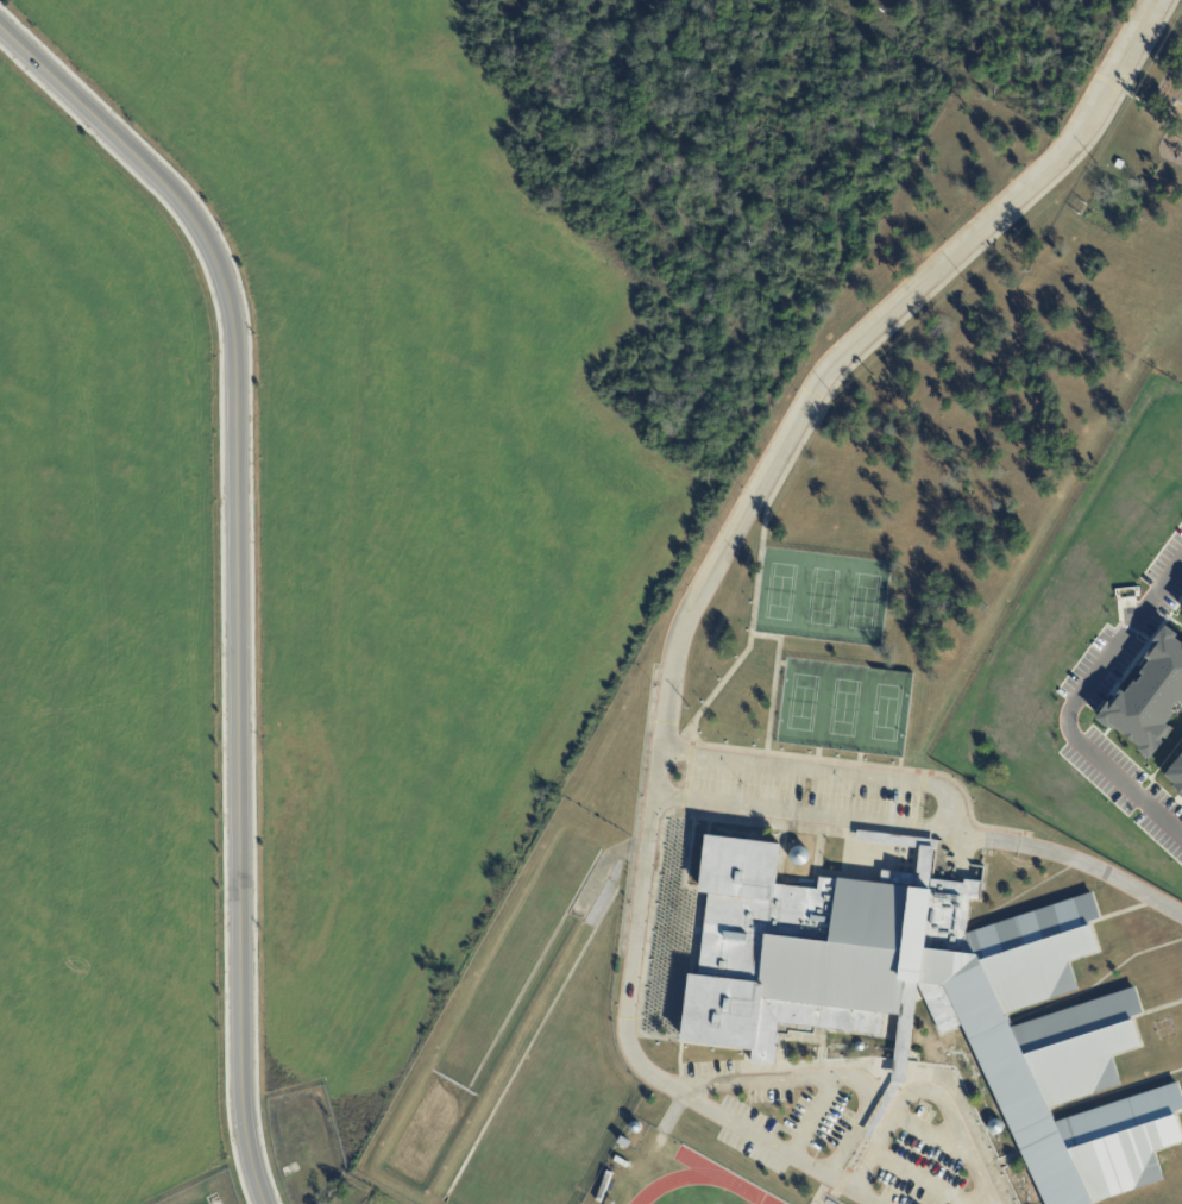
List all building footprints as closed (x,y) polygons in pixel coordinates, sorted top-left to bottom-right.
[(1124,163),(1121,170),(1115,167),(1118,161),(1124,163)] [(1168,635),(1170,631),(1159,623),(1134,659),(1142,664),(1121,695),(1117,691),(1096,720),(1108,727),(1112,721),(1140,741),(1137,747),(1151,757),(1163,739),(1158,735),(1181,702),(1181,645),(1168,635)] [(1181,796),(1181,750),(1159,776),(1181,796)] [(918,848),(855,840),(856,830),(937,840),(936,849),(932,849),(928,889),(920,889),(913,888),(916,874),(918,848)] [(1177,1081),(1181,1098),(1181,1107),(1172,1110),(1181,1138),(1181,1141),(1153,1150),(1163,1179),(1089,1203),(1087,1203),(1045,1203),(961,1024),(939,1034),(918,985),(918,982),(917,982),(910,980),(903,980),(897,1029),(880,1027),(880,1034),(824,1028),(777,1022),(774,1045),(777,1046),(773,1065),(749,1062),(750,1052),(748,1051),(681,1042),(678,1041),(678,1040),(686,974),(697,976),(706,892),(696,891),(697,888),(703,834),(779,844),(774,884),(817,889),(818,877),(836,879),(836,878),(879,883),(881,868),(916,874),(913,888),(920,889),(928,889),(930,890),(931,879),(963,883),(963,879),(981,882),(979,899),(969,898),(966,926),(964,933),(1090,891),(1099,917),(1087,921),(1088,922),(1098,951),(1068,960),(1079,989),(1004,1014),(1010,1027),(1133,985),(1142,1012),(1130,1016),(1140,1046),(1111,1055),(1120,1083),(1046,1108),(1054,1121),(1177,1081)] [(804,863),(806,860),(807,857),(807,853),(806,849),(804,847),(800,846),(798,845),(794,846),(792,847),(790,849),(788,852),(787,855),(788,858),(790,861),(792,863),(794,865),(798,865),(801,864),(804,863)] [(903,980),(897,1029),(891,1081),(893,1081),(865,1134),(870,1137),(900,1083),(904,1083),(917,982),(910,980),(903,980)] [(861,1048),(862,1047),(862,1046),(862,1045),(862,1043),(862,1042),(861,1041),(860,1041),(859,1041),(857,1041),(856,1042),(855,1043),(854,1045),(854,1046),(855,1047),(856,1048),(857,1049),(859,1049),(860,1049),(861,1048)] [(635,1131),(636,1130),(637,1128),(637,1127),(637,1124),(637,1123),(636,1122),(634,1121),(633,1121),(630,1122),(629,1122),(628,1123),(628,1125),(628,1127),(628,1128),(629,1130),(630,1130),(631,1131),(634,1131),(635,1131)] [(620,1139),(631,1143),(628,1152),(616,1146),(620,1139)] [(598,1203),(593,1202),(608,1173),(612,1175),(598,1203)]
